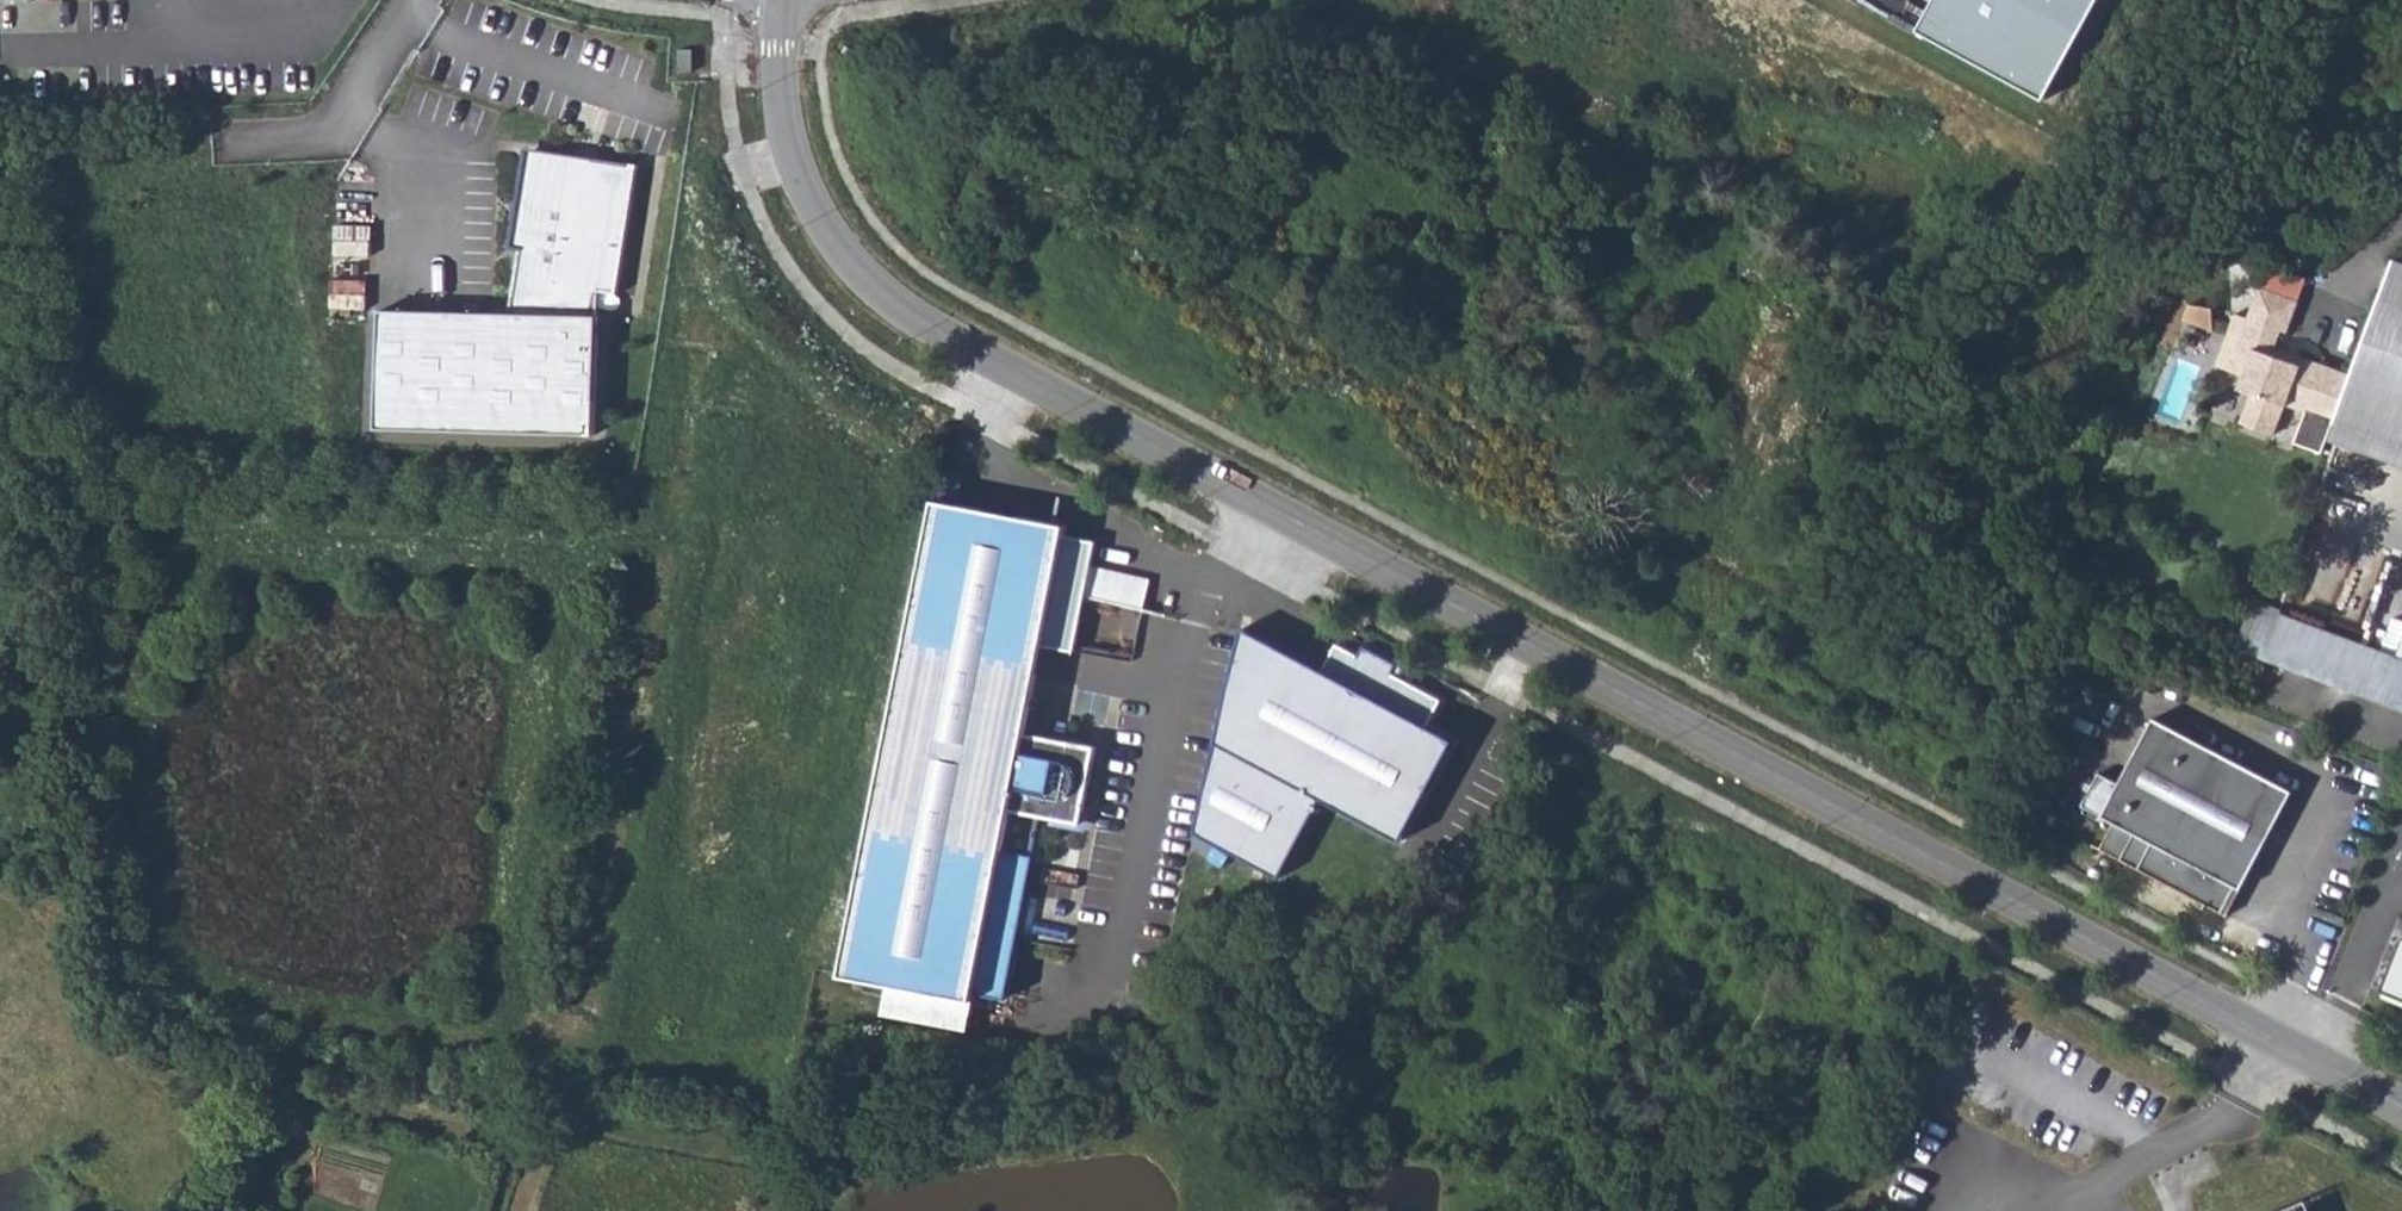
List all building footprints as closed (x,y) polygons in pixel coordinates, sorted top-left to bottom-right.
[(526,146),(524,153),(587,175),(593,157),(526,146)] [(378,428),(595,434),(598,315),(588,315),(592,290),(599,291),(617,293),(637,164),(593,157),(587,175),(524,153),(510,248),(521,249),(510,313),(382,309),(378,428)] [(2331,451),(2401,474),(2401,276),(2390,272),(2357,371),(2335,440),(2331,451)] [(2335,440),(2357,371),(2283,345),(2303,298),(2263,284),(2250,315),(2237,312),(2219,365),(2245,375),(2238,387),(2251,392),(2241,423),(2277,436),(2289,407),(2306,413),(2295,443),(2325,453),(2329,436),(2335,440)] [(941,467),(844,973),(975,999),(976,991),(1007,997),(1043,815),(1082,822),(1097,745),(1069,740),(1058,738),(1039,735),(1044,705),(1033,703),(1043,645),(1075,651),(1084,596),(1143,610),(1150,579),(1091,566),(1096,541),(1064,535),(1066,525),(959,505),(965,471),(941,467)] [(2258,599),(2239,646),(2401,710),(2401,654),(2258,599)] [(1199,826),(1285,874),(1324,795),(1407,839),(1460,735),(1436,719),(1447,699),(1397,673),(1403,662),(1366,642),(1364,653),(1338,641),(1328,665),(1249,619),(1199,826)] [(2155,717),(2120,783),(2103,815),(2115,822),(2101,848),(2223,912),(2236,887),(2242,890),(2294,791),(2155,717)] [(2103,815),(2120,783),(2100,773),(2083,805),(2103,815)] [(2223,912),(2228,915),(2242,890),(2236,887),(2223,912)] [(2380,991),(2401,1000),(2401,937),(2380,991)] [(975,999),(893,983),(884,1012),(930,1021),(933,1006),(972,1014),(975,999)]
